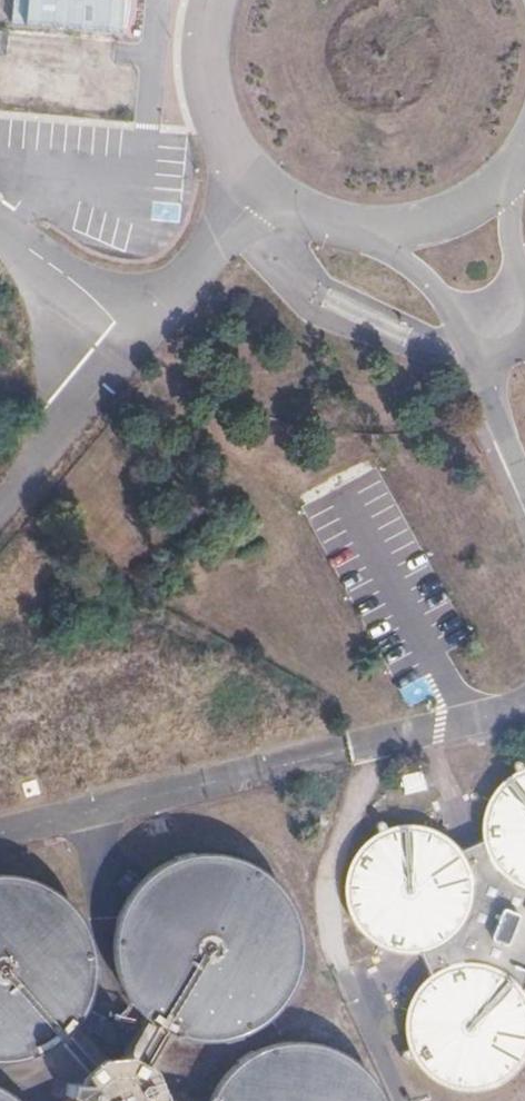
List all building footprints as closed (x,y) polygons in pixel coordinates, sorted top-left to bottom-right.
[(71,36),(107,38),(108,0),(72,0),(71,36)] [(490,816),(492,832),(493,836),(502,854),(516,869),(524,874),(524,759),(517,763),(503,777),(493,796),(490,816)] [(358,855),(355,875),(358,894),(366,912),(380,927),(398,936),(417,940),(428,938),(437,937),(455,928),(470,914),(479,897),(483,877),(480,857),(472,842),(471,839),(457,825),(440,816),(420,812),(400,815),(382,823),(368,837),(358,855)] [(470,914),(455,928),(437,937),(428,938),(439,965),(457,956),(477,953),(498,956),(516,966),(524,975),(524,874),(516,869),(502,854),(493,836),(492,832),(472,842),(480,857),(483,877),(479,897),(470,914)] [(130,897),(122,926),(123,957),(134,985),(153,1009),(154,1010),(178,1026),(180,1027),(208,1035),(239,1033),(267,1023),(291,1004),(308,978),(317,949),(315,918),(305,889),(286,865),(260,848),(231,840),(200,841),(171,852),(147,871),(130,897)] [(21,1054),(51,1045),(77,1028),(91,1011),(96,1004),(107,975),(109,944),(100,914),(83,888),(59,869),(30,858),(0,857),(0,1053),(21,1054)] [(412,1017),(415,1038),(424,1056),(438,1070),(456,1080),(476,1083),(497,1080),(515,1071),(524,1061),(524,975),(516,966),(498,956),(477,953),(457,956),(439,965),(425,979),(415,997),(412,1017)] [(212,1100),(399,1100),(393,1081),(374,1056),(350,1038),(321,1029),(290,1029),(261,1038),(236,1057),(218,1081),(217,1086),(212,1100)] [(97,1083),(96,1094),(97,1100),(165,1100),(166,1100),(167,1089),(164,1078),(158,1069),(150,1062),(140,1057),(129,1056),(118,1059),(108,1065),(101,1073),(97,1083)] [(36,1087),(10,1070),(0,1066),(0,1100),(47,1100),(36,1087)]
